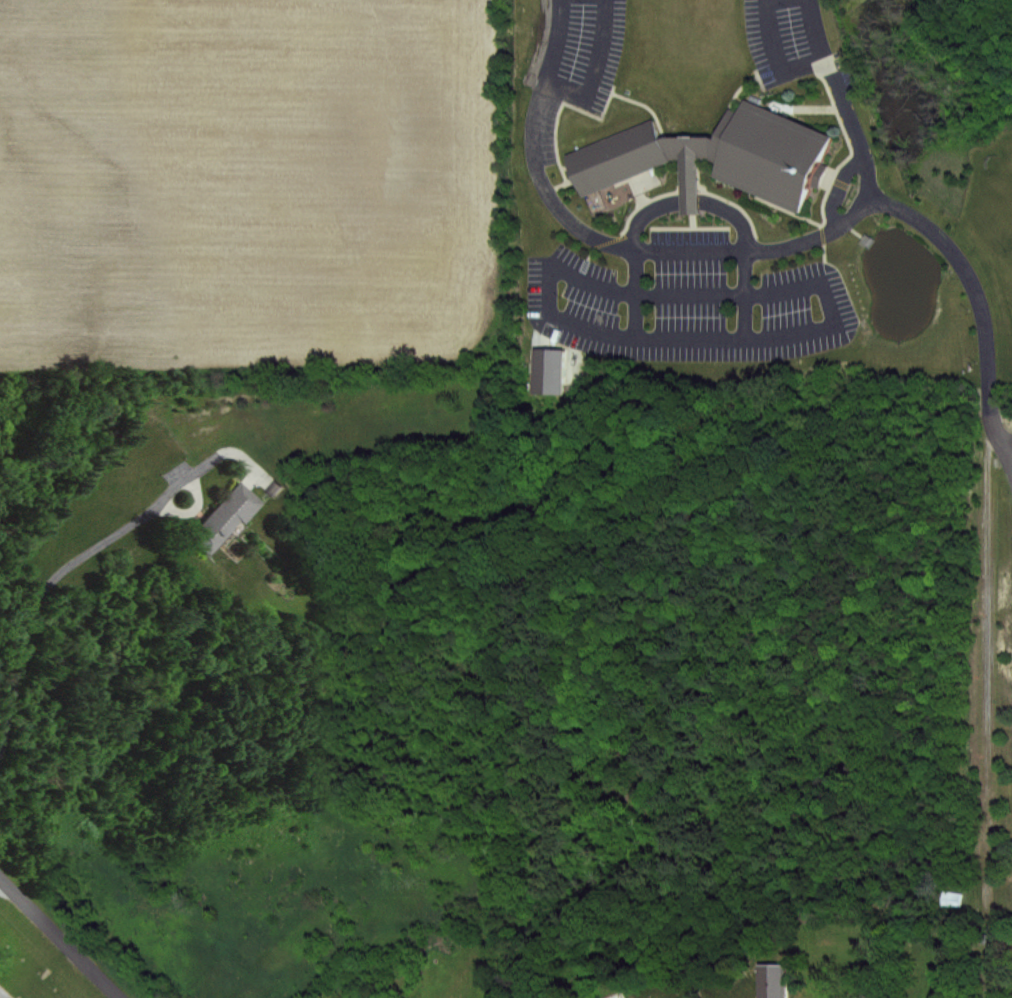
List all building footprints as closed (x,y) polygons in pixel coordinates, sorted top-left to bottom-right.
[(564,154),(652,119),(659,136),(664,135),(715,135),(730,108),(736,110),(743,99),(831,136),(799,211),(712,175),(716,162),(710,158),(699,160),(679,160),(670,160),(655,168),(662,185),(593,212),(564,154)] [(533,349),(562,350),(560,394),(531,393),(533,349)] [(238,478),(260,500),(207,556),(185,535),(238,478)] [(785,967),(783,997),(758,997),(759,966),(785,967)]
